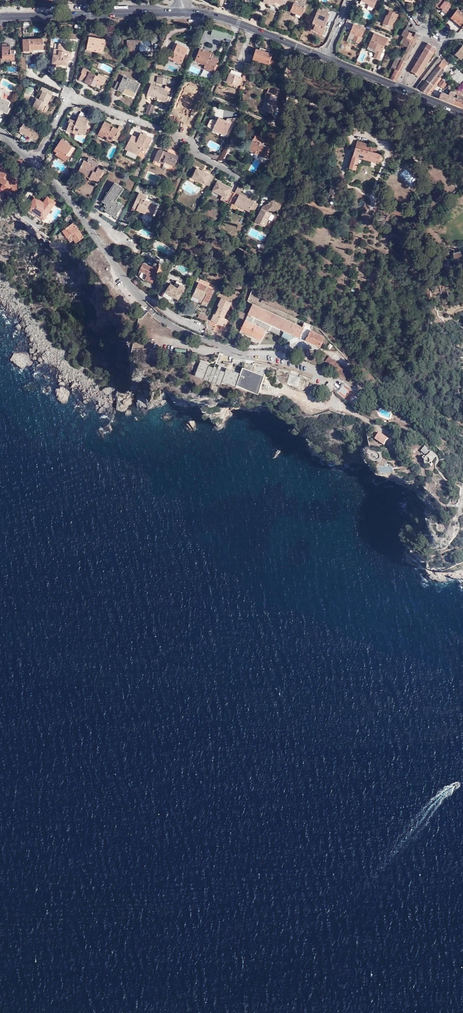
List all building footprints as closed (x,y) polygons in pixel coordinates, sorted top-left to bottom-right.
[(444,0),(441,0),(438,4),(438,6),(440,8),(444,11),(444,10),(448,13),(450,9),(442,3),(444,0)] [(448,0),(444,0),(442,3),(450,9),(454,5),(448,0)] [(306,7),(295,2),(291,11),(302,15),(306,7)] [(459,23),(462,18),(462,12),(459,9),(452,18),(459,23)] [(315,24),(315,26),(314,29),(323,33),(324,28),(326,29),(326,28),(324,27),(329,14),(318,10),(312,23),(313,23),(315,24)] [(383,23),(384,23),(392,27),(398,14),(389,10),(387,15),(386,15),(383,23)] [(365,29),(354,24),(348,37),(353,40),(353,41),(359,43),(365,29)] [(416,30),(413,24),(412,27),(408,25),(405,30),(404,29),(402,34),(404,36),(401,42),(407,46),(413,35),(415,31),(416,30)] [(376,50),(375,53),(374,57),(379,59),(387,38),(374,33),(368,47),(376,50)] [(413,35),(407,46),(402,56),(400,59),(405,62),(407,59),(408,59),(409,57),(410,58),(411,55),(409,54),(417,38),(413,35)] [(44,38),(30,38),(30,40),(24,40),(23,49),(30,49),(30,48),(44,47),(44,38)] [(106,40),(89,38),(87,49),(104,52),(106,40)] [(150,40),(137,41),(137,44),(134,44),(134,41),(127,42),(128,51),(132,51),(132,55),(151,54),(150,40)] [(425,48),(433,53),(436,49),(428,43),(425,48)] [(7,50),(7,47),(7,44),(3,44),(2,59),(10,59),(10,60),(14,60),(14,49),(11,49),(11,50),(7,50)] [(188,50),(178,45),(173,54),(170,53),(168,58),(180,64),(188,50)] [(419,76),(433,53),(425,48),(411,71),(419,76)] [(259,50),(255,49),(252,58),(274,66),(275,60),(271,58),(272,55),(268,53),(259,50)] [(210,54),(200,50),(195,62),(205,67),(204,70),(212,73),(217,61),(208,58),(210,54)] [(70,53),(66,52),(65,56),(54,54),(52,65),(58,66),(59,64),(69,66),(71,58),(69,58),(70,53)] [(400,59),(402,56),(396,53),(390,70),(393,72),(400,59)] [(446,55),(442,60),(449,65),(452,62),(452,61),(446,55)] [(439,58),(423,78),(426,81),(442,60),(439,58)] [(396,81),(405,62),(400,59),(393,72),(390,78),(396,81)] [(420,89),(427,93),(431,94),(443,80),(445,78),(455,64),(452,62),(449,65),(442,60),(426,81),(420,89)] [(98,84),(103,87),(108,78),(99,74),(98,76),(91,72),(91,71),(84,67),(81,72),(83,73),(80,79),(96,87),(98,84)] [(462,84),(462,82),(462,73),(457,69),(452,78),(462,84)] [(245,83),(248,75),(244,73),(243,78),(240,77),(229,73),(228,76),(227,75),(226,79),(227,80),(227,82),(238,85),(238,84),(240,85),(241,82),(245,83)] [(124,87),(134,92),(139,82),(124,75),(121,83),(117,81),(115,87),(123,91),(124,87)] [(423,78),(415,88),(416,89),(427,93),(420,89),(426,81),(423,78)] [(448,83),(443,80),(437,88),(441,92),(448,83)] [(158,97),(167,100),(170,92),(165,90),(165,89),(151,84),(147,95),(157,99),(158,97)] [(180,104),(183,107),(193,96),(194,97),(193,98),(195,100),(199,95),(187,86),(185,89),(186,91),(184,93),(183,92),(180,96),(181,97),(176,104),(178,107),(180,104)] [(268,100),(274,105),(279,89),(277,89),(268,86),(266,92),(270,93),(268,100)] [(133,95),(134,92),(124,87),(123,91),(133,95)] [(443,93),(440,98),(453,104),(456,98),(453,97),(456,93),(452,91),(450,95),(443,93)] [(51,97),(39,92),(36,101),(35,100),(32,108),(46,115),(49,109),(47,108),(51,97)] [(0,97),(0,111),(6,114),(9,108),(7,107),(9,103),(1,99),(2,98),(0,97)] [(453,104),(462,107),(462,105),(462,101),(456,98),(453,104)] [(264,110),(272,113),(274,105),(268,100),(264,110)] [(155,105),(154,105),(149,103),(146,113),(151,115),(155,105)] [(74,130),(80,133),(84,135),(87,128),(85,127),(88,120),(83,117),(82,119),(79,117),(77,122),(71,119),(67,130),(72,133),(74,130)] [(229,128),(235,128),(240,118),(227,119),(226,121),(223,119),(219,120),(211,121),(207,127),(220,134),(222,134),(226,136),(229,128)] [(107,138),(112,141),(113,139),(116,141),(123,128),(119,126),(118,129),(114,126),(113,127),(110,126),(111,125),(105,121),(99,132),(107,137),(106,139),(107,139),(107,138)] [(39,131),(24,123),(19,132),(35,140),(39,131)] [(265,129),(259,126),(256,133),(262,136),(265,129)] [(152,138),(141,132),(138,137),(132,134),(125,149),(138,155),(142,147),(147,149),(152,138)] [(265,141),(256,136),(253,140),(251,139),(250,142),(251,143),(248,149),(266,159),(272,150),(263,145),(265,141)] [(66,154),(71,146),(60,139),(53,150),(56,152),(55,154),(65,161),(68,156),(66,154)] [(378,162),(378,161),(380,156),(380,154),(375,152),(376,148),(370,146),(370,147),(368,146),(369,144),(357,141),(350,168),(355,169),(359,157),(378,162)] [(167,153),(168,152),(161,149),(159,149),(158,150),(154,159),(164,163),(165,161),(170,163),(169,164),(174,167),(179,156),(171,152),(170,154),(167,153)] [(98,164),(89,159),(87,162),(83,160),(77,171),(83,174),(84,173),(89,176),(88,179),(96,184),(102,171),(96,167),(98,164)] [(193,177),(209,185),(213,177),(209,175),(210,174),(205,172),(203,170),(198,168),(197,168),(193,177)] [(6,170),(0,180),(0,181),(4,183),(3,185),(2,188),(7,191),(10,187),(16,191),(21,182),(14,179),(17,174),(11,170),(10,172),(6,170)] [(224,200),(229,203),(231,200),(233,194),(234,193),(229,191),(231,188),(226,186),(225,187),(224,187),(224,185),(217,181),(212,191),(221,195),(226,197),(224,200)] [(118,205),(120,203),(116,200),(124,188),(116,182),(103,200),(107,203),(105,205),(107,207),(106,209),(116,215),(121,208),(118,205)] [(254,212),(257,205),(253,202),(254,200),(239,193),(242,188),(237,186),(234,193),(233,194),(238,196),(235,202),(234,204),(249,212),(249,210),(254,212)] [(339,194),(335,193),(330,191),(329,194),(332,195),(332,198),(337,200),(339,194)] [(146,210),(154,214),(158,204),(146,199),(147,195),(140,192),(133,207),(145,212),(146,210)] [(219,199),(228,204),(229,203),(224,200),(226,197),(221,195),(219,199)] [(30,206),(39,213),(44,216),(54,201),(48,197),(44,203),(36,197),(30,206)] [(258,214),(254,212),(251,219),(254,221),(263,227),(270,213),(271,210),(273,210),(271,206),(272,205),(270,201),(261,207),(258,214)] [(74,223),(64,230),(71,241),(74,239),(77,242),(84,238),(74,223)] [(455,261),(457,260),(458,266),(462,265),(462,255),(462,256),(461,250),(453,252),(455,261)] [(164,266),(160,265),(159,267),(154,265),(154,266),(145,262),(141,270),(143,270),(141,275),(148,281),(149,279),(155,282),(157,277),(159,273),(161,273),(164,266)] [(454,270),(451,264),(445,267),(448,273),(454,270)] [(202,303),(202,304),(207,306),(214,290),(199,283),(193,295),(196,297),(201,299),(202,302),(202,303)] [(185,288),(180,284),(178,288),(171,284),(163,296),(171,302),(174,298),(177,301),(185,288)] [(224,318),(228,310),(231,303),(221,298),(218,306),(219,307),(217,311),(216,311),(211,321),(223,326),(226,319),(224,318)] [(304,324),(253,300),(247,312),(300,335),(304,324)] [(241,327),(240,330),(242,331),(243,328),(261,337),(266,326),(246,317),(241,327)] [(324,334),(311,328),(309,332),(308,331),(306,337),(320,344),(323,339),(323,338),(324,334)] [(333,368),(337,362),(329,356),(325,362),(333,368)] [(260,387),(264,377),(255,373),(255,367),(245,365),(244,368),(243,368),(241,374),(227,369),(226,372),(222,371),(224,365),(219,363),(217,369),(209,366),(210,365),(201,362),(197,373),(221,382),(223,379),(236,385),(237,383),(242,383),(245,384),(248,386),(251,387),(255,388),(260,387)] [(349,372),(337,362),(333,368),(344,377),(349,372)] [(300,378),(290,375),(287,383),(297,387),(300,378)] [(359,382),(355,385),(361,392),(365,389),(359,382)] [(258,393),(260,387),(255,388),(251,387),(248,386),(245,384),(242,383),(237,383),(236,385),(258,393)] [(218,387),(212,385),(210,390),(210,391),(209,393),(210,397),(212,398),(214,395),(215,393),(216,393),(218,387)] [(389,436),(380,430),(376,437),(384,443),(389,436)] [(426,442),(421,446),(427,452),(427,453),(425,451),(423,453),(425,455),(425,459),(429,459),(432,461),(434,460),(432,458),(437,453),(426,442)] [(393,469),(385,474),(388,480),(397,476),(393,469)]
